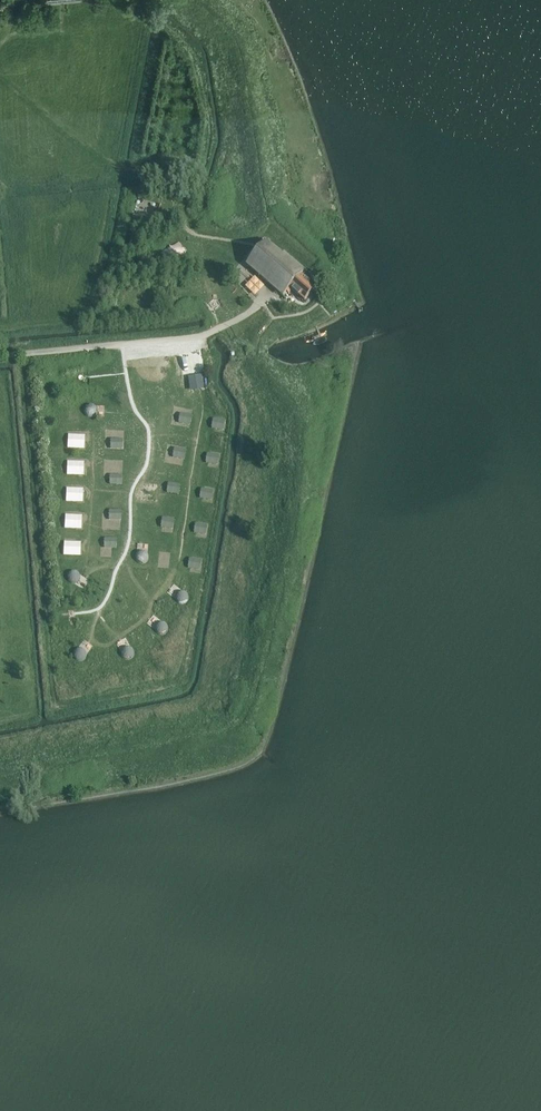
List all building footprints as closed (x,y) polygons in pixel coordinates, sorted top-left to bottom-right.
[(267,242),(247,266),(283,297),(290,289),(304,301),(316,288),(301,276),(303,273),(267,242)] [(312,272),(309,276),(321,286),(324,282),(312,272)] [(205,354),(181,359),(185,380),(209,375),(205,354)] [(93,419),(96,417),(97,413),(97,410),(95,407),(91,406),(88,406),(85,408),(84,412),(84,415),(86,418),(90,419),(93,419)] [(192,417),(181,415),(179,425),(190,427),(192,417)] [(225,423),(214,421),(212,431),(223,433),(225,423)] [(85,437),(68,437),(68,451),(84,451),(85,437)] [(123,441),(111,441),(111,451),(122,452),(123,441)] [(186,452),(175,450),(173,460),(184,462),(186,452)] [(219,458),(208,456),(206,466),(218,468),(219,458)] [(84,464),(67,463),(67,477),(83,478),(84,464)] [(122,477),(110,477),(110,487),(121,487),(122,477)] [(180,487),(169,485),(167,495),(178,497),(180,487)] [(83,491),(67,490),(66,504),(83,505),(83,491)] [(213,493),(202,491),(200,501),(212,503),(213,493)] [(121,513),(110,512),(109,523),(121,523),(121,513)] [(82,518),(65,517),(65,531),(81,532),(82,518)] [(174,522),(163,520),(161,530),(172,532),(174,522)] [(207,527),(196,525),(194,536),(205,538),(207,527)] [(116,541),(105,541),(105,551),(116,551),(116,541)] [(145,565),(148,563),(149,560),(149,556),(146,554),(143,552),(140,553),(137,555),(136,558),(136,562),(138,564),(141,566),(145,565)] [(201,563),(190,561),(188,571),(199,573),(201,563)] [(77,584),(79,582),(81,579),(80,576),(78,573),(75,572),(71,572),(69,574),(67,577),(68,581),(70,584),(73,585),(77,584)] [(185,606),(188,604),(189,600),(189,597),(187,594),(183,593),(180,593),(177,595),(176,599),(176,602),(178,605),(182,606),(185,606)] [(165,636),(168,634),(169,631),(168,628),(166,625),(163,623),(159,624),(157,626),(155,629),(156,633),(158,636),(161,637),(165,636)] [(131,662),(133,659),(135,656),(134,653),(132,650),(129,649),(125,649),(123,651),(121,655),(122,658),(124,661),(127,662),(131,662)] [(82,663),(85,661),(86,657),(86,654),(84,651),(80,650),(77,650),(74,652),(73,656),(73,659),(75,662),(79,663),(82,663)]
